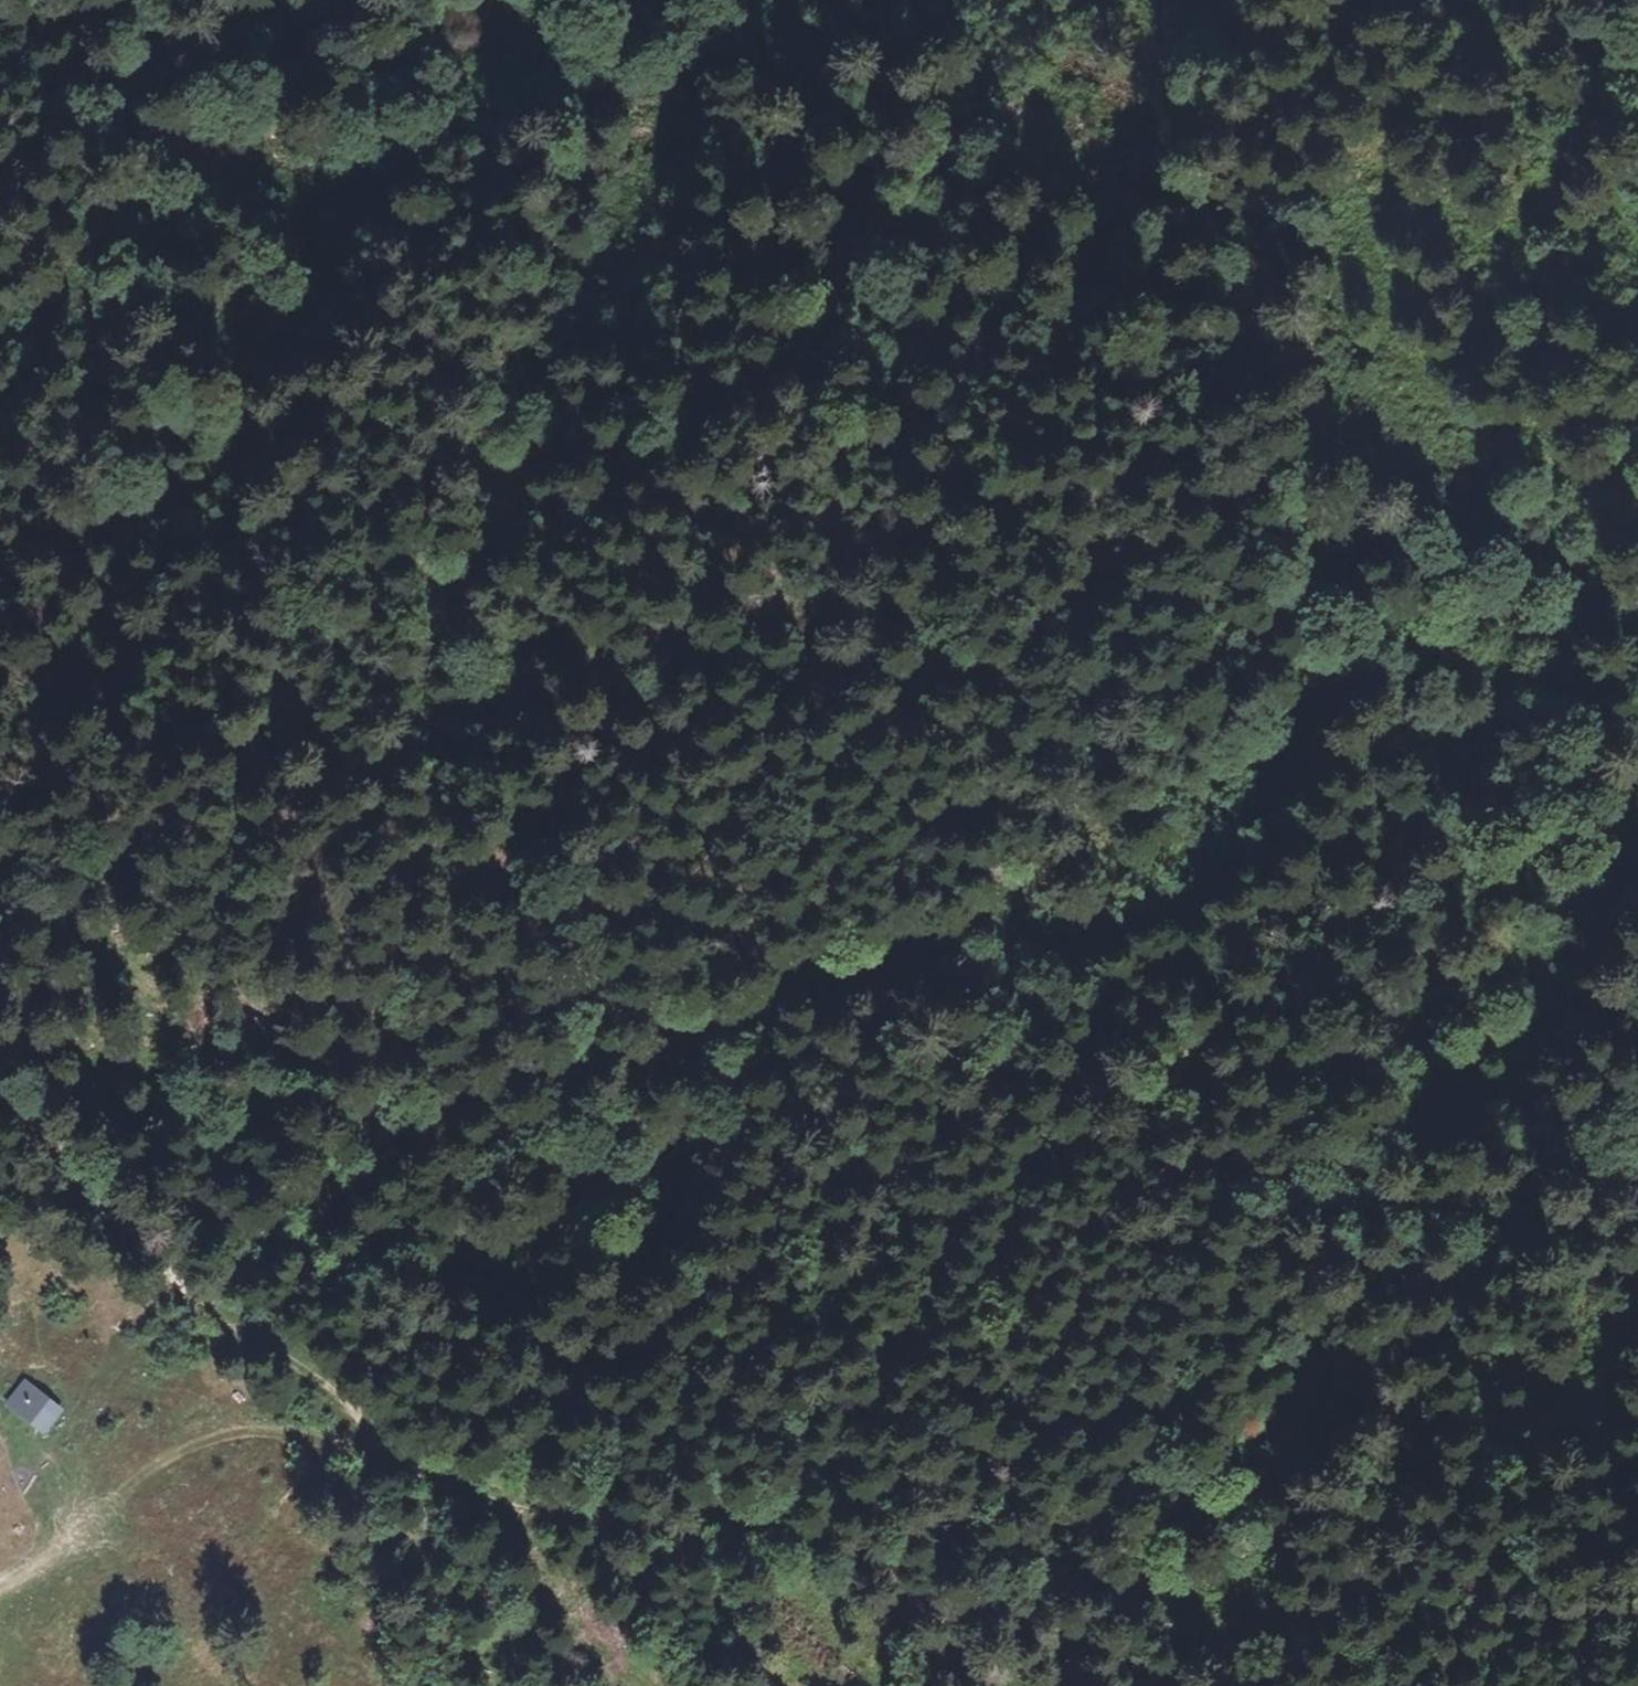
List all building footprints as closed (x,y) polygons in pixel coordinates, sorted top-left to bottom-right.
[(24,1379),(4,1403),(42,1435),(62,1411),(24,1379)]
